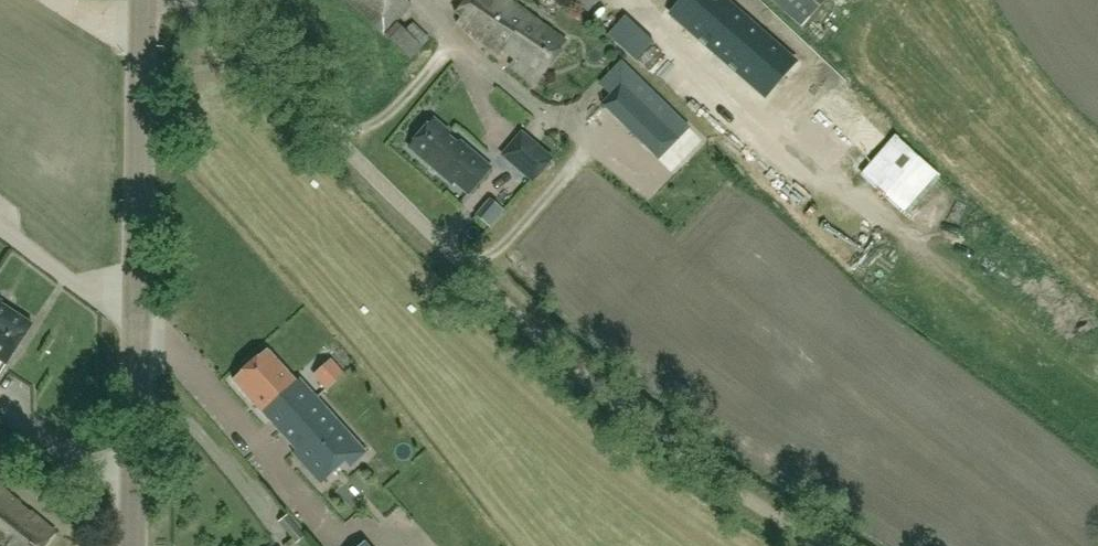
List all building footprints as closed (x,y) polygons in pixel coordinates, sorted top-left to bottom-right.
[(397,22),(412,7),(405,0),(346,0),(385,36),(410,61),(431,38),(413,22),(405,30),(397,22)] [(567,41),(509,0),(465,0),(456,12),(461,17),(457,23),(498,55),(504,51),(515,59),(511,65),(534,83),(567,41)] [(588,11),(598,0),(575,0),(588,11)] [(719,53),(748,20),(724,0),(684,0),(673,13),(719,53)] [(820,13),(808,0),(764,0),(777,14),(788,4),(807,25),(820,13)] [(795,60),(748,20),(719,53),(766,93),(795,60)] [(622,61),(609,73),(621,85),(633,72),(622,61)] [(610,94),(601,103),(658,159),(689,127),(633,72),(621,85),(609,73),(599,83),(610,94)] [(409,147),(452,184),(455,181),(469,193),(491,167),(460,141),(457,143),(449,136),(450,133),(433,119),(409,147)] [(551,158),(521,133),(503,155),(533,180),(551,158)] [(895,136),(862,172),(907,214),(928,191),(940,178),(895,136)] [(490,198),(476,214),(491,227),(505,211),(490,198)] [(0,300),(0,360),(6,364),(32,324),(1,303),(2,301),(0,300)] [(296,382),(267,349),(233,379),(280,431),(317,398),(300,379),(296,382)] [(328,358),(315,371),(329,386),(343,374),(328,358)] [(366,454),(317,398),(280,431),(297,450),(293,453),(320,484),(346,462),(351,467),(366,454)] [(55,532),(19,502),(0,488),(0,545),(44,545),(55,532)] [(305,537),(288,515),(279,522),(296,544),(305,537)]
